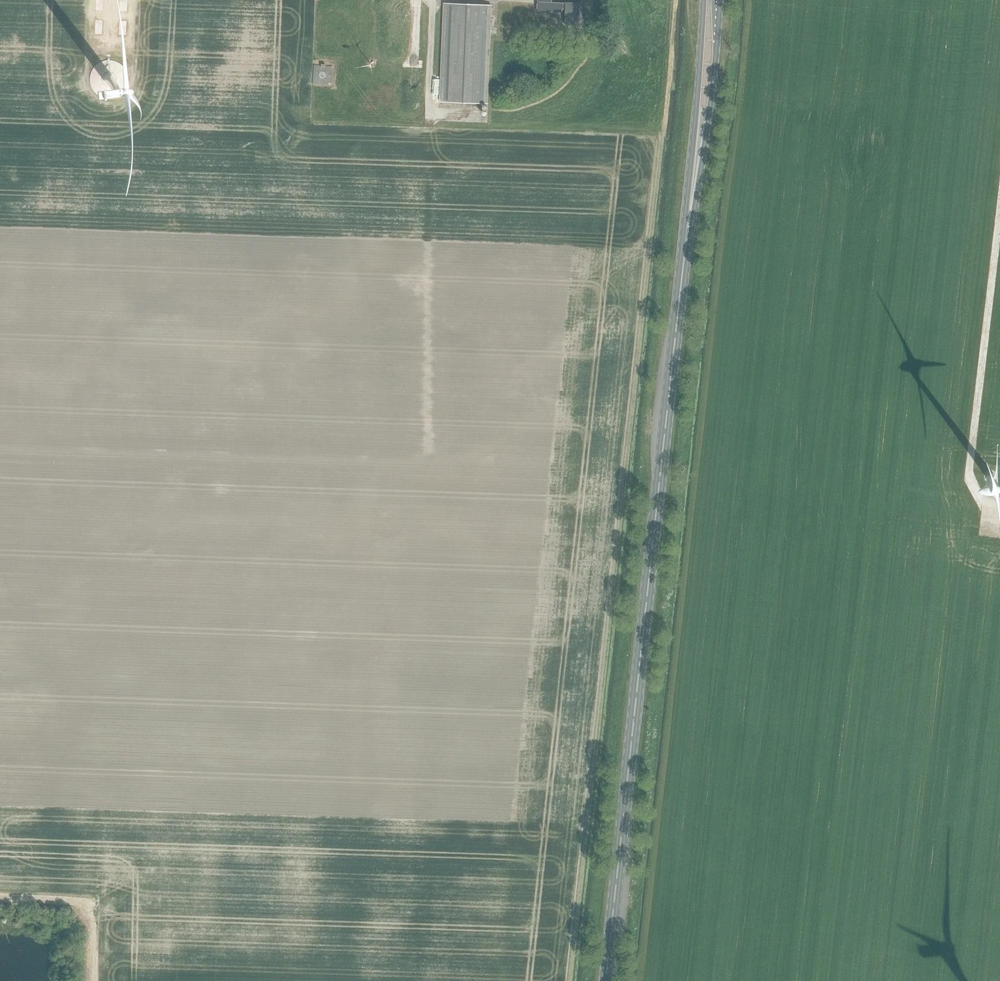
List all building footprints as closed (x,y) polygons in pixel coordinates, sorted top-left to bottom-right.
[(502,3),(539,4),(539,11),(567,12),(567,25),(581,25),(582,4),(554,3),(554,0),(502,0),(502,3)] [(492,6),(444,4),(440,101),(488,103),(492,6)] [(105,78),(105,80),(105,81),(106,83),(108,84),(109,84),(111,84),(113,83),(114,81),(114,79),(113,77),(112,76),(111,75),(109,75),(107,75),(106,76),(105,78)] [(995,477),(995,476),(995,475),(995,474),(994,474),(994,473),(993,473),(992,473),(991,473),(990,473),(989,473),(988,473),(988,474),(987,474),(987,475),(987,476),(987,477),(987,478),(987,479),(988,480),(989,481),(990,481),(991,481),(992,481),(993,481),(993,480),(994,480),(995,479),(995,478),(995,477)]
